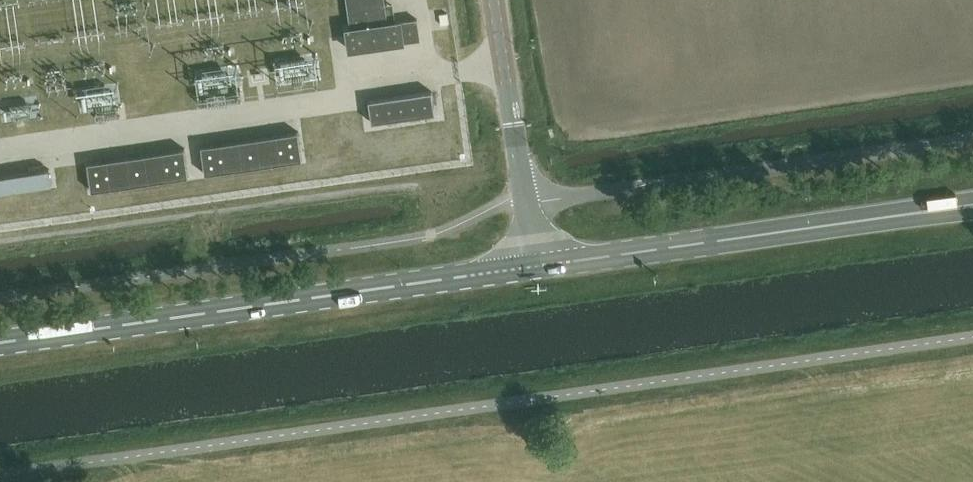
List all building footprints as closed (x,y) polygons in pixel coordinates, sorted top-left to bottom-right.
[(381,0),(347,0),(351,27),(347,28),(351,50),(421,39),(418,19),(393,23),(390,4),(382,5),(381,0)] [(315,62),(283,65),(284,82),(316,80),(315,62)] [(87,70),(90,83),(113,79),(111,66),(87,70)] [(436,114),(433,93),(371,102),(375,123),(436,114)] [(302,159),(298,131),(201,146),(205,173),(302,159)] [(91,190),(188,176),(184,148),(87,162),(91,190)] [(0,176),(0,192),(52,184),(49,169),(0,176)] [(191,210),(193,200),(164,196),(163,207),(191,210)]
